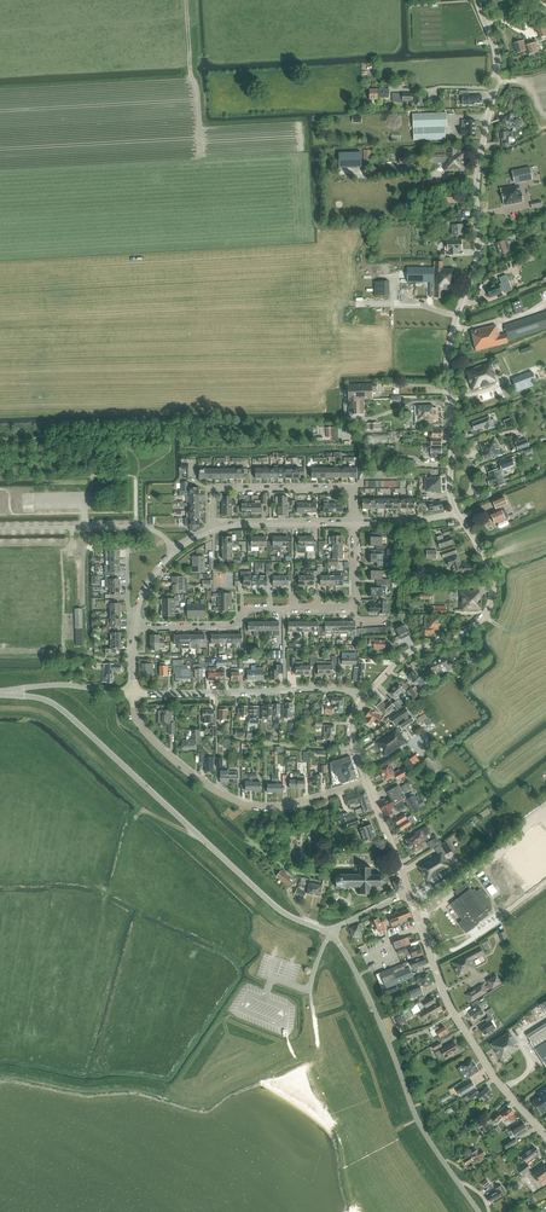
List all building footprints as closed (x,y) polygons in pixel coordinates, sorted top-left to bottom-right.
[(540,37),(545,35),(545,30),(543,23),(536,26),(540,37)] [(526,51),(528,55),(538,52),(535,43),(525,46),(523,40),(514,44),(517,53),(526,51)] [(379,90),(370,89),(369,99),(377,99),(377,97),(388,97),(388,90),(383,90),(383,87),(379,87),(379,90)] [(474,97),(469,97),(468,90),(460,91),(460,94),(463,94),(463,105),(475,105),(475,103),(482,103),(482,95),(474,95),(474,97)] [(392,101),(399,101),(412,101),(412,93),(403,93),(403,95),(392,95),(392,101)] [(423,107),(424,95),(416,95),(415,107),(423,107)] [(516,120),(510,118),(512,113),(506,111),(505,117),(504,117),(502,124),(507,125),(507,126),(513,128),(513,127),(519,129),(520,126),(522,125),(523,122),(521,120),(517,119),(516,120)] [(413,113),(413,128),(445,126),(447,126),(446,112),(413,113)] [(475,127),(475,120),(466,120),(466,127),(461,127),(461,135),(466,135),(466,136),(475,136),(475,130),(476,130),(476,127),(475,127)] [(445,139),(445,126),(413,128),(414,140),(445,139)] [(514,132),(500,132),(500,139),(502,139),(502,147),(506,147),(510,146),(510,143),(508,143),(508,137),(512,137),(514,137),(514,132)] [(429,152),(429,162),(444,162),(444,166),(445,166),(445,171),(464,171),(464,150),(457,150),(457,147),(448,147),(448,152),(446,152),(446,149),(431,149),(431,152),(429,152)] [(339,152),(338,152),(339,168),(361,167),(361,152),(339,152)] [(523,201),(521,192),(520,192),(519,185),(517,185),(517,182),(532,179),(530,167),(512,171),(514,183),(515,183),(515,186),(501,189),(500,189),(501,189),(504,205),(505,205),(523,201)] [(444,193),(444,203),(458,202),(457,193),(444,193)] [(457,206),(458,221),(468,221),(468,215),(469,215),(469,212),(468,212),(468,206),(457,206)] [(446,222),(446,227),(451,227),(451,230),(452,230),(453,235),(463,235),(462,224),(455,225),(454,221),(446,222)] [(527,232),(525,227),(515,231),(517,236),(527,232)] [(448,251),(449,255),(458,254),(458,250),(462,250),(462,239),(447,240),(448,251)] [(495,244),(499,255),(511,250),(507,240),(504,241),(504,240),(495,244)] [(453,275),(453,268),(443,268),(443,262),(434,262),(434,267),(407,267),(407,282),(433,282),(433,298),(442,298),(442,290),(454,290),(454,275),(453,275)] [(365,274),(389,274),(389,265),(365,266),(365,274)] [(486,289),(490,297),(502,292),(504,291),(505,293),(512,290),(506,275),(499,278),(501,283),(499,284),(486,289)] [(373,295),(389,295),(389,280),(373,281),(373,295)] [(416,282),(415,296),(424,297),(425,282),(416,282)] [(399,284),(398,297),(411,298),(411,292),(406,292),(406,284),(399,284)] [(513,305),(516,314),(524,311),(520,301),(513,305)] [(507,340),(545,328),(545,311),(503,325),(506,333),(505,333),(507,340)] [(497,331),(495,324),(470,331),(476,351),(508,342),(507,340),(505,333),(500,335),(498,331),(497,331)] [(465,371),(472,390),(497,381),(495,376),(491,364),(490,362),(465,371)] [(538,381),(545,377),(545,370),(545,369),(535,373),(538,381)] [(512,379),(517,392),(537,384),(532,372),(512,379)] [(349,415),(364,414),(363,399),(373,399),(372,389),(377,389),(377,383),(348,385),(349,415)] [(433,404),(417,405),(418,416),(416,416),(416,422),(435,421),(435,419),(437,419),(437,408),(433,408),(433,404)] [(490,420),(489,416),(472,423),(474,430),(485,426),(487,430),(497,426),(494,419),(490,420)] [(511,418),(503,421),(505,426),(513,423),(511,418)] [(481,453),(484,460),(500,454),(496,445),(498,444),(496,438),(480,444),(483,452),(481,453)] [(529,447),(526,439),(515,442),(518,451),(529,447)] [(428,445),(428,447),(426,447),(426,452),(431,452),(431,458),(439,458),(439,454),(441,454),(441,448),(431,447),(431,445),(428,445)] [(342,453),(334,453),(334,457),(334,461),(335,461),(335,458),(342,458),(342,453)] [(515,467),(513,463),(518,461),(516,456),(499,463),(501,468),(488,472),(490,476),(486,478),(489,486),(493,484),(494,488),(503,485),(498,472),(502,470),(502,472),(515,467)] [(293,468),(293,478),(300,478),(300,475),(304,475),(304,468),(293,468)] [(244,469),(236,469),(237,478),(244,478),(244,474),(247,474),(247,469),(244,469)] [(431,491),(431,492),(441,492),(441,477),(425,478),(425,491),(431,491)] [(199,487),(189,487),(189,488),(187,488),(187,484),(182,484),(182,491),(189,491),(190,495),(199,495),(199,487)] [(232,501),(232,496),(222,496),(222,505),(232,505),(232,506),(235,506),(236,506),(236,501),(232,501)] [(287,496),(278,496),(278,506),(292,506),(294,506),(294,501),(287,501),(287,496)] [(498,524),(497,526),(498,528),(500,529),(508,525),(508,523),(507,521),(505,520),(500,510),(499,508),(507,505),(504,497),(492,502),(496,509),(497,511),(490,514),(492,517),(491,518),(492,520),(493,520),(495,524),(498,523),(498,524)] [(316,499),(312,499),(313,503),(306,503),(306,512),(316,512),(316,499)] [(340,499),(340,503),(333,503),(333,512),(342,512),(342,503),(342,499),(340,499)] [(329,500),(323,500),(323,512),(333,512),(333,503),(329,503),(329,500)] [(242,503),(241,503),(241,513),(251,513),(251,503),(245,503),(245,501),(242,501),(242,503)] [(442,509),(441,501),(429,503),(430,511),(442,509)] [(261,503),(251,503),(251,513),(261,513),(261,504),(261,503)] [(297,512),(306,512),(306,503),(297,503),(297,512)] [(232,505),(222,505),(222,515),(232,515),(232,506),(232,505)] [(292,506),(278,506),(278,515),(287,515),(287,510),(292,510),(292,506)] [(199,525),(199,518),(185,518),(185,525),(190,525),(190,529),(195,529),(195,525),(199,525)] [(248,535),(259,536),(260,527),(249,527),(248,535)] [(371,537),(370,537),(370,546),(377,546),(377,549),(386,549),(386,545),(382,545),(382,537),(383,537),(383,532),(371,532),(371,537)] [(437,537),(440,548),(445,547),(445,546),(453,543),(451,537),(444,539),(442,535),(437,537)] [(298,541),(295,541),(295,551),(299,551),(299,546),(306,546),(306,536),(298,536),(298,541)] [(313,541),(313,536),(306,536),(306,546),(313,546),(313,551),(317,551),(317,541),(313,541)] [(259,547),(259,537),(251,537),(251,541),(248,541),(248,551),(251,551),(251,547),(259,547)] [(259,537),(259,547),(266,547),(266,551),(269,551),(269,541),(266,541),(266,537),(259,537)] [(273,541),(269,541),(269,551),(273,551),(273,546),(280,546),(280,537),(273,537),(273,541)] [(288,541),(288,537),(280,537),(280,546),(288,546),(288,551),(291,551),(291,541),(288,541)] [(456,553),(454,546),(441,551),(443,557),(456,553)] [(109,547),(105,547),(105,550),(105,557),(106,557),(109,557),(119,557),(119,550),(114,550),(114,547),(109,547)] [(377,550),(377,554),(370,554),(370,562),(377,562),(377,566),(391,566),(391,562),(382,562),(382,554),(388,554),(388,550),(377,550)] [(331,562),(338,562),(338,559),(343,559),(343,551),(333,551),(333,559),(328,559),(328,562),(331,562)] [(232,552),(222,552),(222,559),(227,559),(227,563),(237,563),(237,559),(232,559),(232,552)] [(447,559),(449,566),(452,565),(455,572),(460,572),(460,573),(470,573),(470,564),(461,564),(460,562),(459,562),(457,555),(447,559)] [(192,564),(192,572),(205,571),(205,570),(205,572),(210,572),(210,570),(213,570),(213,564),(210,564),(209,563),(204,563),(204,564),(192,564)] [(109,565),(105,565),(105,576),(115,576),(115,572),(119,572),(119,565),(109,565)] [(321,580),(321,585),(328,585),(328,575),(321,575),(321,570),(317,571),(317,580),(321,580)] [(244,586),(251,586),(251,576),(244,576),(244,571),(240,571),(240,581),(244,581),(244,586)] [(259,576),(259,586),(266,586),(266,581),(270,581),(270,571),(266,571),(266,576),(259,576)] [(273,571),(270,571),(270,581),(273,581),(273,586),(281,586),(281,576),(273,576),(273,571)] [(281,576),(281,586),(288,586),(288,581),(292,581),(292,571),(288,571),(288,576),(281,576)] [(299,571),(295,571),(295,581),(299,581),(299,586),(306,586),(306,575),(299,575),(299,571)] [(314,585),(314,580),(317,580),(317,571),(314,571),(314,575),(306,575),(306,586),(314,585)] [(378,583),(387,583),(387,579),(382,579),(382,571),(370,571),(370,579),(378,579),(378,583)] [(346,579),(346,572),(340,572),(340,575),(336,575),(336,585),(343,585),(343,579),(346,579)] [(115,576),(105,576),(105,587),(120,587),(120,579),(115,579),(115,576)] [(120,587),(105,587),(105,590),(110,590),(110,594),(105,594),(105,598),(115,598),(115,594),(120,594),(120,587)] [(382,588),(370,588),(370,596),(378,597),(378,600),(387,600),(387,597),(387,596),(382,596),(382,588)] [(461,591),(461,610),(480,609),(480,596),(479,596),(479,591),(461,591)] [(218,597),(218,602),(231,602),(231,599),(232,599),(232,593),(231,594),(231,593),(213,594),(213,597),(218,597)] [(162,604),(162,607),(175,607),(175,602),(179,602),(179,599),(174,599),(162,599),(161,599),(161,604),(162,604)] [(196,604),(196,617),(199,617),(199,618),(205,618),(205,617),(205,604),(204,599),(201,599),(201,603),(202,603),(202,604),(196,604)] [(110,603),(110,611),(120,611),(120,603),(115,603),(115,600),(105,600),(105,604),(110,603)] [(193,617),(196,617),(196,604),(191,604),(191,600),(188,600),(188,605),(188,617),(188,618),(193,618),(193,617)] [(379,604),(370,604),(370,613),(387,613),(387,600),(379,600),(379,604)] [(214,607),(214,610),(219,610),(231,610),(232,610),(232,605),(231,605),(231,602),(218,602),(219,607),(214,607)] [(175,607),(162,607),(162,610),(161,610),(161,616),(162,616),(180,615),(180,612),(175,613),(175,607)] [(408,621),(405,616),(400,618),(403,624),(408,621)] [(106,626),(106,629),(116,629),(116,626),(120,626),(120,618),(110,618),(111,626),(106,626)] [(421,635),(427,635),(427,634),(434,634),(434,630),(438,630),(438,618),(424,618),(424,627),(421,627),(421,635)] [(325,634),(333,634),(332,621),(325,621),(325,626),(322,626),(322,636),(325,636),(325,634)] [(347,636),(355,636),(357,636),(359,636),(359,629),(355,629),(355,621),(347,621),(347,634),(347,636)] [(311,631),(318,631),(318,636),(322,636),(322,626),(318,626),(318,622),(311,622),(311,631)] [(405,625),(396,629),(399,636),(401,639),(410,635),(405,625)] [(106,629),(106,633),(111,633),(111,640),(120,640),(120,633),(116,633),(116,629),(106,629)] [(373,643),(373,650),(378,650),(378,648),(385,649),(385,640),(374,640),(374,639),(369,639),(369,643),(373,643)] [(120,640),(111,640),(111,648),(106,648),(106,655),(116,655),(116,648),(120,648),(120,640)] [(342,652),(342,664),(356,664),(356,652),(342,652)] [(332,656),(332,662),(325,662),(325,674),(332,674),(332,666),(336,666),(336,656),(332,656)] [(303,675),(303,665),(303,662),(296,662),(296,657),(292,657),(292,667),(296,667),(296,675),(303,675)] [(303,665),(303,675),(310,675),(310,666),(314,666),(314,657),(310,657),(310,665),(303,665)] [(321,661),(317,661),(317,657),(314,657),(314,666),(317,666),(318,674),(325,674),(325,662),(321,662),(321,661)] [(437,659),(438,660),(429,664),(428,666),(429,668),(431,668),(432,672),(444,666),(446,670),(449,669),(449,670),(454,668),(452,662),(447,664),(444,657),(437,659)] [(243,658),(239,658),(239,668),(231,668),(231,680),(239,680),(239,672),(243,672),(243,658)] [(201,664),(193,664),(193,672),(196,672),(196,679),(203,679),(202,668),(205,669),(205,659),(201,659),(201,664)] [(183,660),(173,660),(173,665),(174,665),(174,673),(176,673),(176,678),(187,678),(187,675),(190,675),(189,669),(191,669),(191,665),(187,665),(183,665),(183,660)] [(160,676),(168,676),(168,666),(165,666),(165,662),(161,662),(161,666),(160,666),(160,676)] [(354,666),(353,680),(363,681),(365,663),(358,662),(358,667),(354,666)] [(121,664),(114,664),(107,663),(107,664),(103,664),(103,668),(105,668),(105,674),(107,674),(106,682),(106,683),(114,683),(114,674),(114,671),(121,671),(121,664)] [(150,669),(153,669),(153,664),(142,664),(142,676),(150,676),(150,669)] [(274,668),(274,670),(271,670),(271,679),(278,679),(278,673),(283,673),(283,665),(277,665),(277,668),(274,668)] [(217,669),(217,668),(209,669),(209,680),(217,680),(217,669)] [(225,680),(225,668),(217,669),(217,680),(225,680)] [(256,680),(256,670),(247,670),(247,680),(256,680)] [(264,670),(256,670),(256,680),(264,679),(264,670)] [(414,670),(408,675),(413,683),(416,680),(421,685),(427,680),(423,675),(420,678),(414,670)] [(398,684),(389,693),(396,700),(400,696),(402,698),(407,694),(405,692),(405,691),(398,684)] [(331,700),(331,703),(335,704),(335,707),(322,706),(322,714),(332,715),(332,712),(342,713),(344,699),(330,697),(329,700),(331,700)] [(385,704),(382,701),(376,706),(385,716),(395,706),(389,700),(385,704)] [(393,704),(396,707),(398,710),(401,706),(399,704),(401,702),(399,700),(396,702),(395,701),(393,704)] [(259,715),(259,719),(267,719),(268,718),(269,718),(269,717),(272,717),(272,714),(272,705),(265,704),(265,707),(259,707),(259,715)] [(293,704),(286,704),(286,705),(283,705),(283,718),(293,718),(293,704)] [(247,715),(248,706),(241,706),(241,708),(238,708),(237,716),(241,717),(241,715),(247,715)] [(259,717),(259,707),(250,706),(250,719),(259,719),(259,717)] [(374,741),(384,757),(406,743),(403,738),(404,738),(400,732),(403,730),(402,729),(414,721),(413,720),(405,708),(390,718),(396,727),(374,741)] [(161,710),(158,710),(158,723),(161,723),(168,723),(168,726),(168,734),(175,734),(175,723),(171,723),(171,713),(171,710),(161,710)] [(210,723),(210,737),(216,737),(215,718),(214,718),(213,710),(203,710),(203,723),(210,723)] [(370,710),(366,716),(367,717),(365,721),(371,725),(373,721),(377,724),(381,717),(370,710)] [(324,725),(323,739),(334,739),(334,725),(324,725)] [(201,729),(200,729),(191,730),(193,730),(193,740),(182,740),(183,749),(197,748),(197,744),(201,744),(201,729)] [(262,757),(272,757),(272,747),(263,746),(262,757)] [(208,771),(210,771),(215,770),(215,757),(208,757),(208,752),(202,752),(202,762),(206,762),(206,771),(208,771)] [(431,755),(423,761),(434,775),(442,769),(431,755)] [(350,756),(339,759),(332,761),(332,762),(331,762),(331,771),(334,770),(336,775),(339,774),(341,784),(344,783),(357,779),(352,761),(350,756)] [(398,780),(410,773),(406,766),(403,768),(404,769),(400,771),(399,769),(393,772),(392,770),(394,769),(393,768),(391,769),(388,763),(378,769),(385,780),(395,775),(398,780)] [(229,769),(220,769),(221,783),(222,784),(225,784),(226,783),(226,782),(229,782),(229,771),(229,769)] [(238,771),(229,771),(229,782),(233,782),(233,784),(234,784),(237,784),(238,783),(238,782),(238,771)] [(321,775),(316,775),(316,771),(311,771),(310,783),(312,783),(312,785),(320,785),(321,775)] [(408,783),(401,787),(404,792),(411,788),(408,783)] [(275,784),(267,784),(267,792),(275,792),(275,784)] [(275,784),(275,792),(283,792),(283,784),(275,784)] [(390,798),(380,803),(383,808),(382,809),(386,817),(393,813),(390,808),(394,806),(397,810),(405,806),(401,800),(406,798),(398,785),(387,791),(390,798)] [(363,807),(355,810),(356,814),(363,813),(365,812),(371,811),(365,791),(344,798),(346,805),(355,802),(356,803),(359,802),(359,804),(361,803),(363,807)] [(421,806),(425,804),(422,799),(420,800),(417,796),(415,797),(412,792),(409,794),(410,797),(406,799),(414,812),(421,807),(421,806)] [(404,813),(394,820),(401,830),(412,823),(411,821),(414,819),(408,814),(405,816),(404,813)] [(344,817),(348,827),(359,823),(356,814),(344,817)] [(360,828),(364,841),(375,837),(371,824),(360,828)] [(413,836),(405,840),(408,845),(410,848),(413,853),(423,847),(421,843),(420,842),(425,839),(423,835),(429,832),(426,828),(428,827),(427,825),(415,833),(415,834),(413,836)] [(427,842),(429,846),(431,849),(439,844),(436,837),(427,842)] [(446,841),(441,845),(444,850),(450,847),(446,841)] [(442,851),(418,866),(427,881),(450,866),(447,862),(448,861),(442,851)] [(337,873),(336,873),(336,874),(335,874),(335,875),(336,875),(336,885),(335,885),(335,886),(337,886),(337,887),(337,886),(341,886),(341,887),(342,887),(342,886),(345,886),(345,887),(346,887),(346,886),(349,886),(349,887),(350,887),(350,886),(353,886),(353,887),(354,887),(354,886),(356,886),(356,887),(357,887),(357,886),(360,886),(360,893),(359,894),(360,895),(361,894),(370,894),(371,895),(372,894),(371,893),(371,885),(372,885),(372,886),(373,886),(373,885),(381,886),(381,887),(382,886),(382,885),(384,883),(385,883),(386,882),(385,882),(384,879),(385,878),(385,877),(384,878),(381,875),(382,874),(381,874),(380,875),(372,875),(372,874),(371,874),(371,875),(370,875),(370,868),(371,867),(370,866),(369,867),(360,867),(359,866),(359,867),(360,868),(360,874),(357,874),(357,873),(356,873),(356,874),(354,874),(354,873),(353,873),(353,874),(350,874),(350,873),(349,873),(349,874),(346,874),(346,873),(345,873),(345,874),(342,874),(342,873),(341,873),(341,874),(337,874),(337,873)] [(276,876),(291,887),(294,882),(280,871),(276,876)] [(393,881),(397,892),(404,889),(403,886),(404,885),(402,880),(400,880),(400,879),(393,881)] [(307,894),(320,896),(322,885),(309,883),(307,894)] [(454,892),(459,897),(450,904),(462,920),(459,923),(466,932),(472,928),(478,923),(478,922),(488,914),(485,910),(484,908),(491,903),(480,888),(473,894),(469,890),(471,889),(466,883),(454,892)] [(297,888),(295,894),(303,898),(306,892),(297,888)] [(389,916),(392,926),(411,919),(407,909),(389,916)] [(374,930),(378,929),(379,932),(382,931),(378,918),(370,921),(374,930)] [(359,924),(349,927),(352,937),(362,934),(361,932),(364,931),(362,923),(359,924)] [(409,943),(407,937),(394,942),(396,948),(409,943)] [(406,949),(405,946),(397,949),(398,954),(405,951),(406,954),(407,955),(411,953),(412,957),(423,954),(419,944),(409,948),(406,949)] [(472,960),(484,954),(480,947),(451,962),(459,976),(475,968),(472,960)] [(426,962),(423,956),(410,961),(407,962),(402,963),(405,968),(408,967),(409,968),(426,962)] [(391,968),(376,974),(382,989),(413,976),(409,968),(408,967),(405,968),(402,963),(391,968)] [(416,980),(418,985),(420,985),(420,986),(422,985),(423,986),(430,983),(427,973),(419,976),(420,978),(416,980)] [(501,983),(496,975),(487,981),(492,988),(501,983)] [(396,984),(389,987),(383,990),(384,994),(391,992),(391,993),(398,990),(396,984)] [(466,994),(471,1002),(487,992),(482,984),(466,994)] [(409,989),(413,998),(423,994),(420,986),(420,985),(418,985),(409,989)] [(423,1002),(426,1007),(435,1002),(432,996),(423,1002)] [(473,1009),(470,1012),(472,1015),(471,1016),(472,1018),(474,1018),(475,1019),(483,1013),(478,1005),(480,1004),(478,1001),(472,1004),(474,1007),(472,1008),(473,1009)] [(439,1002),(420,1013),(424,1019),(428,1017),(431,1021),(436,1018),(433,1014),(442,1008),(439,1002)] [(487,1011),(485,1011),(489,1016),(494,1012),(491,1008),(487,1011)] [(480,1027),(485,1035),(495,1028),(491,1020),(493,1019),(491,1015),(485,1019),(487,1022),(480,1027)] [(527,1035),(531,1041),(530,1042),(534,1049),(545,1067),(545,1022),(527,1035)] [(434,1028),(431,1031),(436,1040),(448,1032),(444,1026),(440,1028),(438,1026),(434,1028)] [(408,1033),(401,1035),(403,1043),(410,1041),(409,1037),(418,1035),(417,1030),(408,1033)] [(519,1048),(516,1044),(518,1043),(509,1031),(490,1044),(501,1060),(519,1048)] [(442,1046),(439,1041),(432,1045),(435,1050),(442,1046)] [(458,1049),(454,1041),(440,1049),(441,1050),(436,1053),(440,1060),(445,1057),(446,1058),(451,1055),(450,1054),(458,1049)] [(461,1065),(468,1077),(479,1070),(471,1059),(461,1065)] [(457,1089),(460,1096),(476,1088),(472,1081),(457,1089)] [(480,1093),(477,1096),(480,1099),(483,1096),(485,1099),(488,1101),(492,1097),(490,1094),(492,1092),(492,1091),(493,1090),(488,1085),(485,1087),(485,1088),(480,1093)] [(538,1093),(540,1095),(532,1100),(541,1112),(545,1109),(545,1087),(538,1093)] [(470,1091),(463,1098),(468,1103),(476,1095),(477,1096),(480,1093),(475,1088),(471,1092),(470,1091)] [(500,1114),(498,1112),(491,1119),(495,1123),(502,1117),(504,1119),(506,1117),(512,1122),(516,1119),(512,1115),(514,1113),(513,1112),(514,1112),(511,1109),(511,1110),(510,1109),(508,1108),(503,1112),(500,1114)] [(512,1129),(517,1138),(528,1131),(523,1122),(512,1129)] [(503,1144),(506,1149),(518,1142),(515,1137),(503,1144)] [(529,1149),(520,1156),(522,1159),(523,1158),(527,1163),(539,1155),(537,1152),(538,1151),(534,1147),(530,1150),(529,1149)] [(469,1155),(463,1160),(466,1165),(473,1160),(472,1160),(475,1158),(477,1162),(483,1158),(482,1156),(485,1154),(482,1149),(478,1151),(477,1150),(471,1153),(472,1155),(470,1156),(469,1155)] [(527,1163),(518,1170),(522,1174),(530,1167),(527,1163)] [(544,1164),(533,1172),(536,1176),(535,1176),(539,1182),(540,1182),(543,1185),(545,1182),(545,1166),(544,1164)] [(487,1197),(490,1202),(506,1193),(501,1185),(496,1188),(497,1190),(487,1197)]
